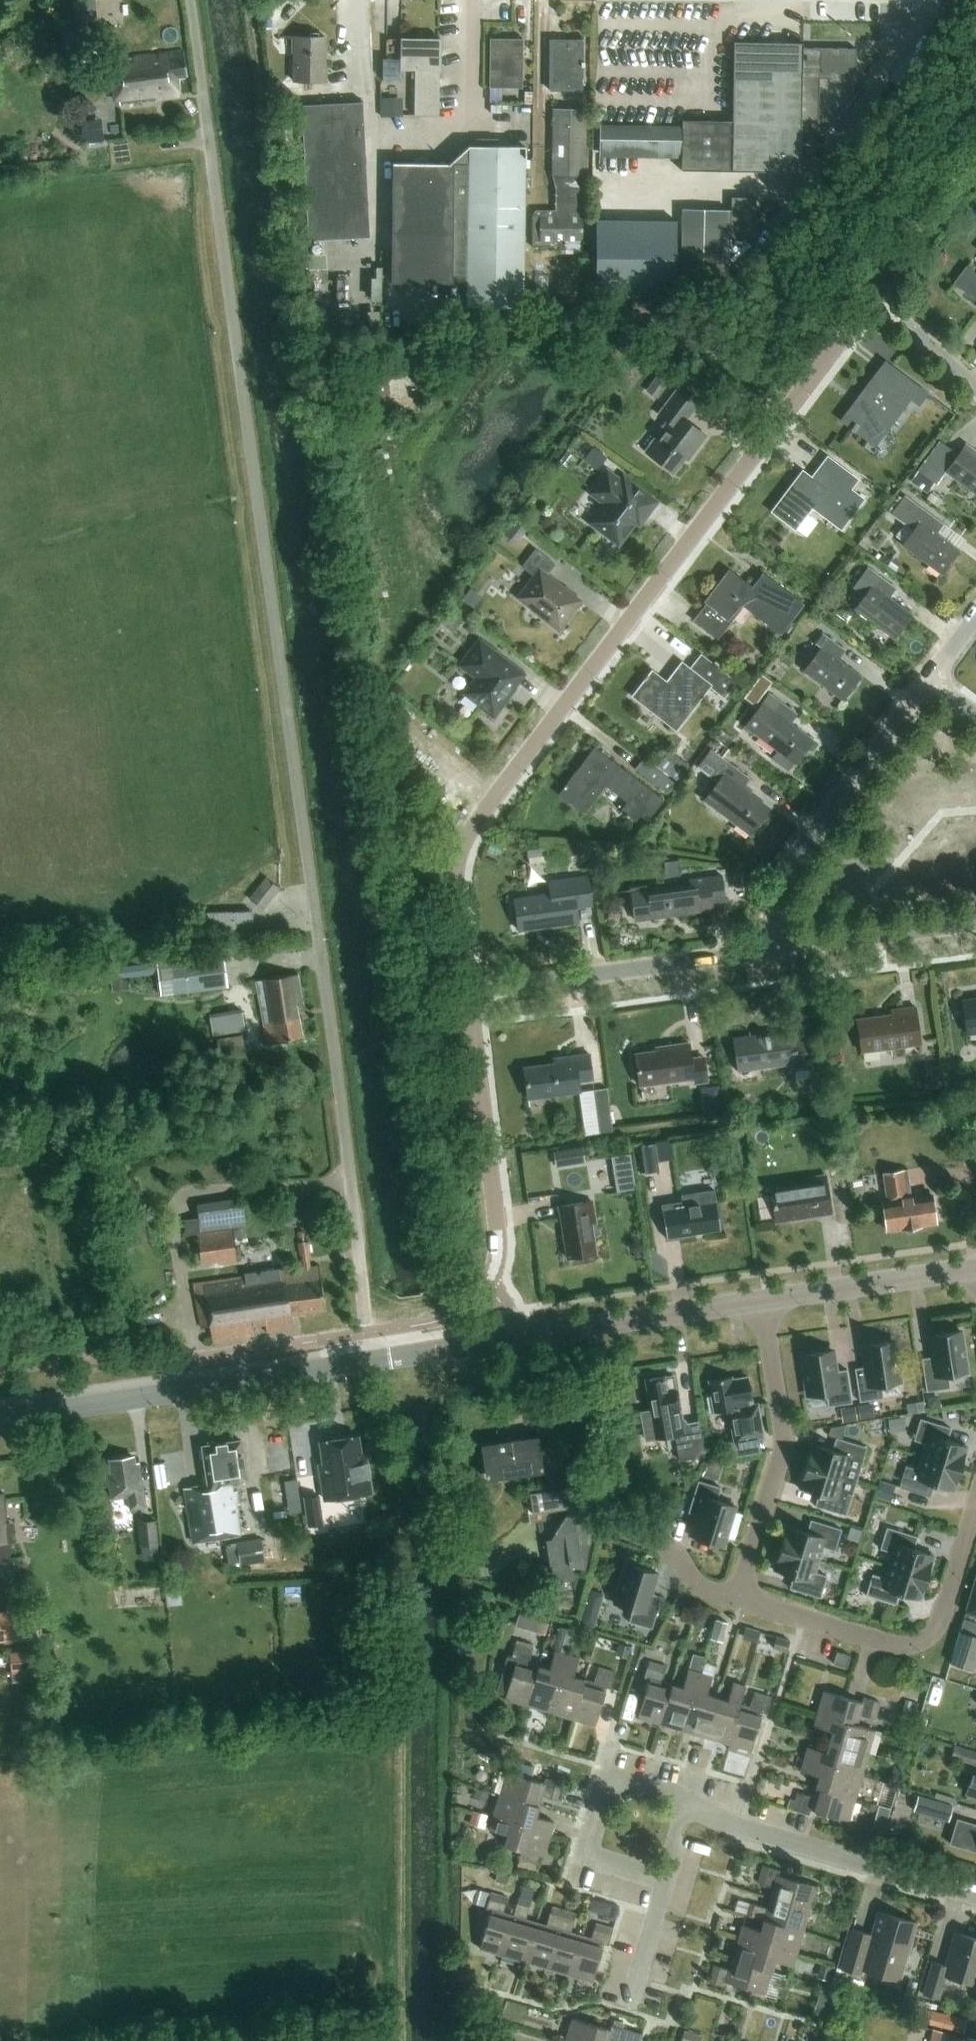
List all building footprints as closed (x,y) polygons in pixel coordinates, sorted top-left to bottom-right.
[(78,30),(79,43),(80,50),(111,47),(109,27),(78,30)] [(323,81),(323,36),(294,36),(293,81),(323,81)] [(401,39),(401,68),(415,68),(415,115),(439,115),(440,39),(401,39)] [(521,87),(521,40),(490,40),(489,87),(521,87)] [(549,40),(549,90),(582,91),(582,65),(585,65),(585,62),(582,62),(583,40),(549,40)] [(801,129),(817,129),(819,129),(819,79),(830,79),(829,82),(856,82),(856,80),(856,50),(803,49),(803,45),(734,44),(733,121),(682,120),(681,170),(733,171),(733,172),(801,173),(801,150),(801,129)] [(114,60),(115,67),(108,68),(113,102),(120,101),(120,105),(156,101),(156,99),(179,96),(177,78),(187,76),(184,51),(114,60)] [(382,115),(404,114),(403,96),(381,97),(382,115)] [(363,101),(301,104),(308,240),(370,237),(363,101)] [(586,177),(587,109),(571,109),(568,109),(552,108),(551,176),(552,176),(555,189),(555,210),(535,210),(532,215),(532,246),(552,246),(552,249),(562,249),(562,252),(582,252),(582,216),(585,216),(585,177),(586,177)] [(87,142),(101,139),(98,123),(84,126),(87,142)] [(681,125),(598,124),(598,156),(680,158),(681,125)] [(525,148),(469,147),(454,163),(393,163),(392,283),(468,283),(468,319),(482,319),(482,307),(523,308),(525,148)] [(756,173),(731,173),(730,238),(755,238),(756,173)] [(730,210),(681,209),(679,295),(728,296),(730,210)] [(677,221),(596,220),(595,293),(676,294),(677,221)] [(308,270),(327,269),(326,254),(306,254),(308,270)] [(969,266),(956,284),(975,299),(975,272),(969,266)] [(669,378),(658,370),(643,390),(653,398),(669,378)] [(364,396),(390,393),(387,372),(362,375),(364,396)] [(919,407),(928,395),(904,377),(896,387),(878,374),(842,422),(870,443),(888,419),(893,423),(910,400),(919,407)] [(695,451),(706,436),(685,421),(700,402),(681,387),(659,416),(669,423),(646,453),(673,474),(692,449),(695,451)] [(958,456),(939,442),(918,471),(919,472),(935,484),(937,485),(940,481),(946,472),(975,494),(975,452),(966,445),(958,456)] [(604,456),(590,445),(580,458),(593,469),(604,456)] [(858,481),(828,459),(812,480),(803,473),(773,512),(797,530),(812,510),(840,531),(863,500),(850,491),(858,481)] [(928,494),(935,484),(919,472),(912,482),(928,494)] [(606,504),(592,523),(618,544),(641,514),(645,517),(655,503),(624,480),(621,484),(608,474),(593,494),(606,504)] [(905,497),(898,507),(892,515),(904,523),(895,535),(906,542),(903,546),(942,574),(959,551),(936,534),(943,525),(905,497)] [(523,530),(511,520),(500,533),(513,543),(523,530)] [(559,631),(573,614),(572,613),(580,602),(547,577),(556,565),(536,550),(522,568),(535,578),(519,599),(543,616),(542,618),(559,631)] [(894,638),(911,615),(889,599),(896,590),(868,569),(854,588),(866,596),(856,610),(894,638)] [(780,635),(803,605),(762,574),(752,588),(728,570),(704,603),(706,605),(694,621),(718,640),(743,607),(780,635)] [(462,615),(449,606),(437,622),(450,631),(462,615)] [(844,700),(861,677),(839,660),(845,652),(824,636),(817,646),(822,650),(805,672),(844,700)] [(524,675),(479,642),(461,666),(477,679),(466,694),(481,706),(480,707),(494,718),(509,698),(507,697),(524,675)] [(691,670),(682,663),(667,683),(653,672),(633,697),(676,731),(710,687),(724,698),(736,683),(702,656),(691,670)] [(796,764),(814,741),(791,725),(798,716),(771,695),(747,727),(779,751),(773,759),(789,772),(795,764),(796,764)] [(662,800),(656,795),(595,748),(559,795),(584,815),(606,786),(628,803),(621,811),(635,822),(640,816),(646,821),(662,800)] [(687,765),(666,750),(655,765),(676,780),(687,765)] [(673,783),(640,758),(633,768),(665,793),(673,783)] [(750,835),(770,809),(743,788),(750,779),(727,762),(714,780),(719,784),(705,801),(750,835)] [(691,885),(631,893),(635,921),(671,916),(670,914),(713,909),(712,905),(725,903),(722,875),(690,880),(691,885)] [(548,882),(550,895),(515,900),(519,928),(541,925),(542,928),(578,923),(576,908),(593,906),(589,876),(548,882)] [(264,910),(280,888),(266,878),(249,899),(264,910)] [(204,937),(252,935),(252,911),(203,913),(204,937)] [(162,997),(222,989),(219,954),(157,962),(162,997)] [(112,992),(129,990),(128,972),(110,973),(112,992)] [(296,1005),(302,1004),(297,975),(256,982),(267,1044),(302,1037),(296,1005)] [(964,1001),(968,1035),(975,1034),(975,999),(964,1001)] [(239,1006),(207,1011),(211,1036),(243,1030),(239,1006)] [(861,1053),(921,1044),(916,1007),(892,1011),(893,1015),(857,1020),(861,1053)] [(794,1068),(810,1066),(806,1041),(791,1043),(790,1033),(734,1041),(738,1071),(793,1063),(794,1068)] [(694,1084),(707,1082),(704,1058),(691,1060),(689,1044),(666,1047),(667,1051),(636,1055),(640,1086),(693,1079),(694,1084)] [(529,1100),(580,1092),(579,1083),(593,1080),(589,1054),(562,1058),(563,1063),(524,1068),(529,1100)] [(719,1086),(702,1089),(705,1113),(723,1110),(719,1086)] [(590,1090),(595,1120),(597,1132),(610,1130),(604,1088),(590,1090)] [(656,1173),(651,1143),(639,1145),(644,1175),(656,1173)] [(555,1167),(585,1162),(582,1146),(553,1151),(555,1167)] [(611,1156),(614,1173),(633,1170),(630,1153),(611,1156)] [(919,1226),(936,1223),(931,1194),(912,1198),(907,1170),(883,1174),(888,1201),(882,1202),(887,1231),(904,1228),(909,1232),(915,1231),(919,1226)] [(776,1222),(831,1213),(825,1176),(811,1179),(812,1184),(771,1190),(776,1222)] [(682,1202),(661,1205),(667,1239),(721,1231),(714,1191),(681,1196),(682,1202)] [(237,1263),(232,1228),(248,1226),(244,1197),(196,1204),(201,1233),(197,1233),(202,1268),(237,1263)] [(591,1224),(595,1223),(592,1202),(560,1207),(568,1259),(596,1255),(591,1224)] [(283,1225),(312,1222),(310,1209),(281,1211),(283,1225)] [(303,1241),(302,1231),(295,1232),(299,1255),(300,1255),(303,1268),(282,1271),(281,1267),(243,1272),(244,1278),(194,1285),(194,1290),(199,1327),(209,1325),(211,1342),(253,1336),(252,1326),(264,1324),(265,1333),(292,1329),(290,1315),(325,1310),(319,1266),(311,1267),(311,1266),(309,1254),(311,1254),(309,1241),(303,1241)] [(948,1375),(965,1372),(959,1330),(931,1334),(934,1356),(922,1358),(926,1391),(950,1388),(948,1375)] [(881,1385),(899,1382),(892,1340),(864,1344),(867,1366),(855,1368),(860,1401),(883,1397),(881,1385)] [(852,1402),(847,1369),(835,1371),(831,1349),(803,1353),(810,1396),(827,1393),(829,1406),(852,1402)] [(679,1460),(692,1458),(704,1456),(697,1420),(686,1422),(685,1420),(681,1417),(679,1407),(676,1390),(675,1390),(672,1375),(664,1377),(663,1376),(645,1379),(650,1408),(638,1410),(643,1440),(674,1433),(679,1460)] [(731,1380),(730,1377),(709,1380),(714,1412),(727,1410),(732,1440),(759,1436),(754,1404),(748,1405),(747,1399),(750,1399),(746,1378),(731,1380)] [(922,1456),(960,1468),(967,1446),(947,1440),(951,1428),(920,1418),(914,1440),(926,1443),(922,1456)] [(486,1477),(542,1469),(538,1436),(482,1444),(486,1477)] [(323,1500),(368,1494),(362,1453),(358,1453),(355,1437),(319,1443),(324,1476),(320,1476),(323,1500)] [(813,1443),(806,1465),(856,1481),(867,1448),(837,1438),(833,1450),(813,1443)] [(186,1502),(180,1503),(182,1518),(188,1517),(192,1541),(238,1534),(233,1504),(239,1503),(237,1492),(229,1493),(228,1482),(245,1479),(239,1439),(200,1446),(207,1484),(183,1488),(186,1502)] [(144,1507),(142,1494),(137,1462),(133,1463),(132,1456),(109,1460),(111,1471),(106,1471),(111,1499),(128,1496),(130,1509),(144,1507)] [(954,1490),(960,1468),(922,1456),(918,1469),(906,1465),(899,1486),(930,1496),(933,1484),(954,1490)] [(856,1481),(806,1465),(799,1488),(819,1494),(815,1506),(845,1516),(856,1481)] [(688,1511),(700,1515),(693,1536),(721,1545),(734,1504),(717,1499),(721,1487),(698,1480),(688,1511)] [(879,1480),(874,1496),(890,1501),(895,1485),(879,1480)] [(577,1522),(575,1507),(572,1487),(529,1493),(532,1514),(569,1508),(569,1512),(552,1538),(548,1539),(554,1580),(555,1594),(560,1594),(559,1579),(574,1578),(573,1566),(588,1569),(595,1526),(577,1522)] [(10,1559),(3,1492),(0,1493),(0,1560),(10,1559)] [(319,1494),(302,1497),(307,1527),(324,1524),(319,1494)] [(161,1544),(158,1519),(139,1522),(142,1546),(161,1544)] [(780,1546),(818,1559),(822,1546),(834,1550),(841,1529),(811,1519),(807,1531),(787,1525),(780,1546)] [(888,1565),(927,1576),(934,1555),(913,1548),(917,1536),(886,1527),(880,1548),(892,1552),(888,1565)] [(267,1561),(264,1542),(240,1545),(243,1565),(267,1561)] [(814,1572),(818,1559),(780,1546),(773,1569),(793,1576),(790,1588),(819,1597),(826,1575),(814,1572)] [(628,1620),(651,1627),(661,1595),(649,1592),(655,1570),(628,1562),(615,1603),(632,1608),(628,1620)] [(920,1599),(927,1576),(888,1565),(884,1577),(872,1574),(865,1595),(896,1604),(900,1593),(920,1599)] [(975,1574),(965,1610),(975,1614),(975,1574)] [(595,1613),(602,1591),(593,1589),(586,1610),(595,1613)] [(691,1621),(695,1607),(685,1604),(681,1618),(691,1621)] [(37,1637),(35,1610),(0,1613),(0,1640),(37,1637)] [(728,1621),(711,1616),(709,1622),(714,1623),(710,1637),(723,1641),(728,1621)] [(537,1632),(541,1621),(530,1617),(526,1629),(537,1632)] [(761,1628),(748,1624),(744,1637),(757,1641),(761,1628)] [(959,1630),(949,1662),(973,1670),(975,1661),(975,1635),(959,1630)] [(791,1639),(778,1635),(774,1647),(787,1651),(791,1639)] [(528,1663),(532,1648),(515,1643),(511,1658),(506,1656),(495,1692),(505,1694),(504,1698),(528,1705),(539,1666),(528,1663)] [(41,1670),(39,1650),(10,1652),(12,1673),(41,1670)] [(549,1711),(566,1654),(554,1650),(548,1669),(539,1666),(528,1705),(549,1711)] [(847,1667),(850,1655),(837,1651),(833,1663),(847,1667)] [(572,1718),(583,1679),(573,1676),(578,1658),(566,1654),(549,1711),(572,1718)] [(660,1724),(672,1685),(660,1682),(665,1667),(647,1662),(642,1678),(647,1680),(636,1717),(660,1724)] [(583,1679),(572,1718),(594,1725),(605,1687),(611,1688),(615,1672),(598,1667),(594,1682),(583,1679)] [(684,1731),(701,1673),(686,1669),(681,1688),(672,1685),(660,1724),(684,1731)] [(705,1737),(716,1698),(705,1695),(711,1676),(701,1673),(684,1731),(705,1737)] [(728,1743),(739,1704),(744,1686),(731,1682),(726,1701),(716,1698),(705,1737),(728,1743)] [(816,1712),(856,1724),(859,1714),(874,1719),(879,1702),(863,1697),(861,1701),(823,1690),(816,1712)] [(739,1704),(728,1743),(750,1750),(761,1711),(766,1713),(770,1697),(753,1692),(749,1707),(739,1704)] [(916,1709),(903,1705),(900,1716),(913,1720),(916,1709)] [(875,1730),(856,1724),(816,1712),(813,1725),(831,1731),(828,1741),(868,1753),(875,1730)] [(862,1776),(868,1753),(828,1741),(825,1751),(807,1746),(803,1758),(862,1776)] [(955,1744),(952,1757),(975,1764),(975,1750),(955,1744)] [(815,1786),(855,1798),(862,1776),(803,1758),(800,1770),(818,1775),(815,1786)] [(499,1794),(537,1805),(540,1795),(555,1800),(560,1783),(544,1778),(543,1782),(505,1771),(499,1794)] [(972,1772),(966,1792),(975,1795),(975,1773),(972,1772)] [(855,1798),(815,1786),(812,1796),(798,1792),(796,1800),(789,1798),(786,1807),(809,1814),(810,1809),(849,1820),(855,1798)] [(487,1791),(475,1787),(472,1797),(485,1800),(487,1791)] [(534,1816),(537,1805),(499,1794),(492,1816),(549,1833),(553,1821),(534,1816)] [(953,1805),(917,1795),(913,1812),(948,1822),(953,1805)] [(489,1814),(473,1809),(469,1822),(485,1827),(489,1814)] [(543,1856),(549,1833),(492,1816),(488,1828),(507,1833),(503,1844),(543,1856)] [(957,1818),(949,1844),(975,1852),(975,1824),(957,1818)] [(770,1897),(809,1908),(816,1885),(777,1874),(779,1869),(764,1864),(758,1882),(773,1886),(770,1897)] [(497,1872),(494,1881),(506,1884),(507,1882),(509,1876),(497,1872)] [(479,1948),(500,1954),(512,1915),(502,1912),(507,1897),(489,1892),(485,1908),(490,1910),(479,1948)] [(500,1954),(523,1961),(535,1922),(525,1919),(531,1901),(517,1897),(512,1915),(500,1954)] [(802,1931),(809,1908),(770,1897),(767,1907),(748,1902),(745,1914),(763,1920),(802,1931)] [(523,1961),(545,1968),(563,1910),(550,1906),(545,1925),(535,1922),(523,1961)] [(568,1974),(580,1935),(569,1932),(575,1913),(563,1910),(545,1968),(568,1974)] [(898,1979),(915,1922),(877,1911),(870,1933),(852,1928),(840,1967),(860,1973),(861,1968),(898,1979)] [(796,1953),(802,1931),(763,1920),(760,1929),(742,1924),(738,1936),(796,1953)] [(580,1935),(568,1974),(591,1981),(603,1943),(608,1944),(613,1928),(595,1923),(590,1938),(580,1935)] [(975,1982),(975,1940),(955,1934),(946,1965),(932,1961),(922,1994),(937,1998),(944,1974),(975,1983),(975,1982)] [(792,1965),(796,1953),(738,1936),(732,1958),(771,1970),(774,1959),(792,1965)] [(764,1993),(771,1970),(732,1958),(729,1969),(714,1964),(709,1981),(725,1986),(726,1981),(764,1993)] [(829,1980),(833,1964),(822,1961),(818,1976),(829,1980)] [(966,2019),(919,2007),(916,2021),(962,2033),(966,2019)] [(586,2023),(574,2019),(571,2018),(564,2040),(565,2040),(639,2040),(642,2034),(611,2025),(609,2029),(586,2023)] [(933,2029),(930,2040),(975,2040),(975,2039),(933,2029)] [(701,2036),(684,2031),(681,2040),(699,2040),(701,2036)]
